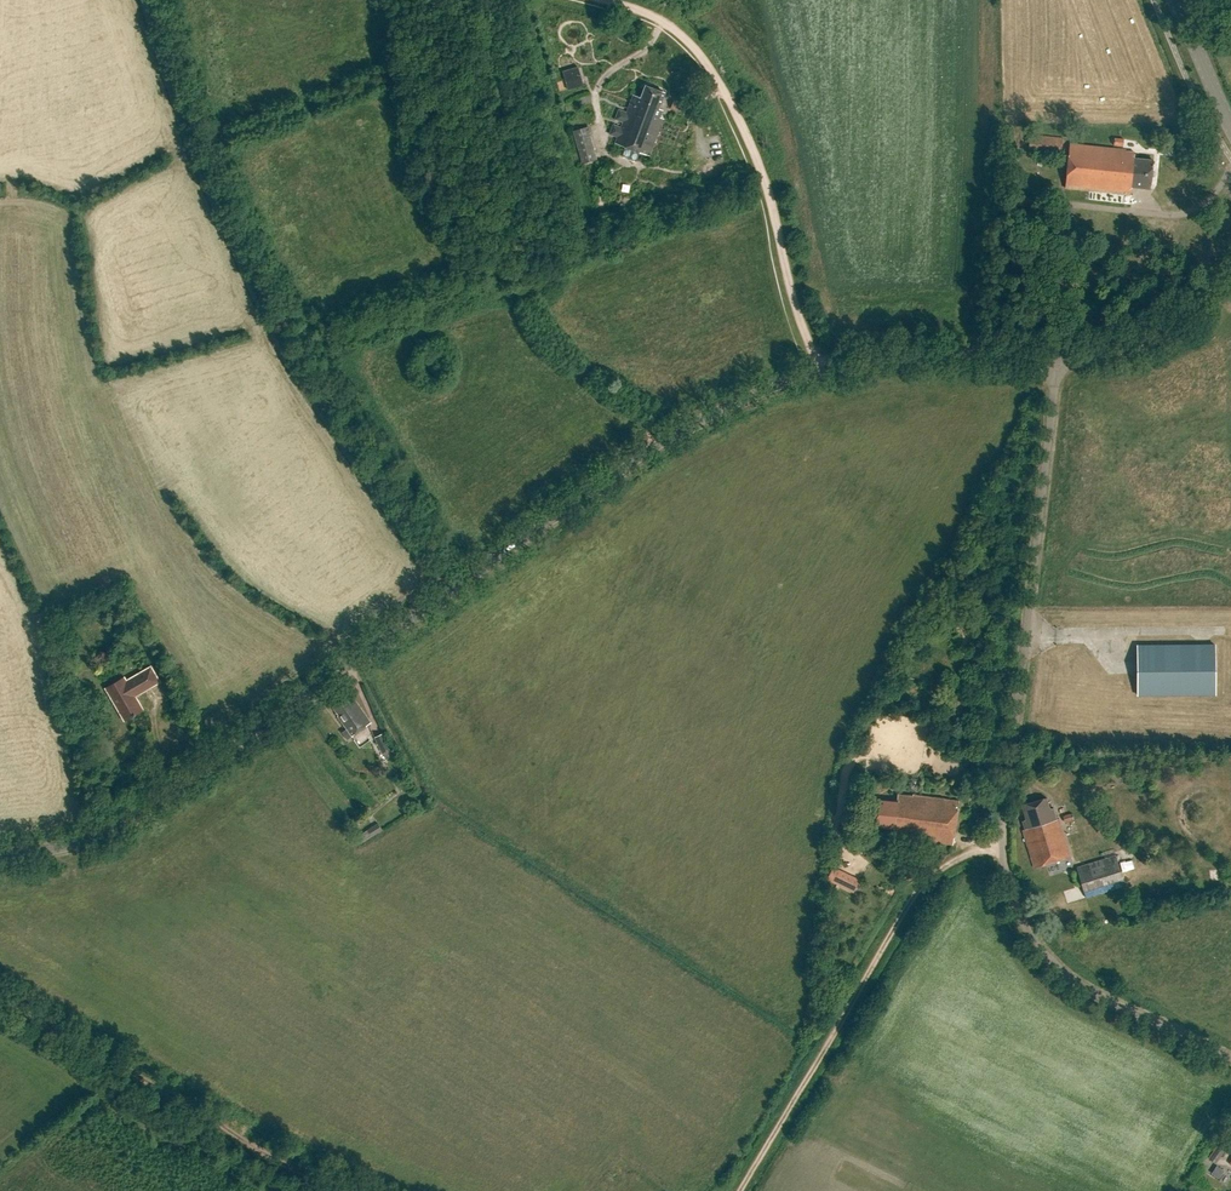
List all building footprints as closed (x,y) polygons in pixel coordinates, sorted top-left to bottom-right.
[(563,72),(568,91),(584,86),(579,67),(563,72)] [(650,157),(664,119),(661,118),(664,111),(660,109),(666,94),(647,86),(642,99),(634,95),(627,114),(619,111),(615,121),(623,124),(621,129),(614,126),(610,135),(618,138),(616,144),(626,148),(622,157),(637,162),(641,153),(650,157)] [(574,132),(583,164),(597,160),(588,128),(574,132)] [(1029,153),(1061,157),(1063,138),(1030,135),(1029,153)] [(1114,137),(1113,146),(1123,147),(1124,138),(1114,137)] [(1134,152),(1125,151),(1126,149),(1070,143),(1065,187),(1130,194),(1131,186),(1150,188),(1153,159),(1134,157),(1134,152)] [(1034,195),(1013,193),(1012,205),(1033,206),(1034,195)] [(1216,646),(1138,647),(1138,696),(1216,695),(1216,646)] [(144,711),(136,697),(161,683),(152,668),(128,682),(125,679),(108,689),(126,721),(144,711)] [(349,697),(334,707),(340,716),(339,717),(347,729),(342,732),(347,740),(371,723),(355,700),(352,702),(349,696),(349,697)] [(384,733),(375,737),(382,753),(392,749),(384,733)] [(894,828),(893,836),(953,844),(959,800),(914,794),(913,796),(898,794),(897,802),(876,799),(873,825),(894,828)] [(1026,829),(1023,830),(1035,867),(1071,855),(1059,818),(1057,818),(1053,806),(1050,807),(1047,797),(1022,805),(1027,819),(1024,820),(1026,829)] [(378,823),(359,836),(363,843),(383,830),(378,823)] [(1116,854),(1077,867),(1086,897),(1126,885),(1116,854)] [(1216,1163),(1227,1147),(1221,1142),(1209,1159),(1216,1163)] [(1218,1167),(1215,1175),(1224,1178),(1227,1170),(1218,1167)]
